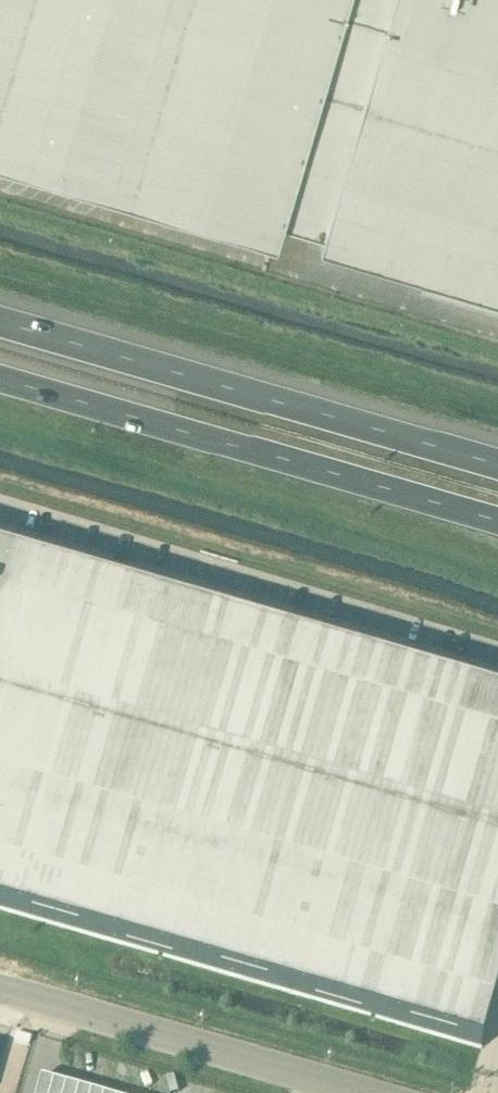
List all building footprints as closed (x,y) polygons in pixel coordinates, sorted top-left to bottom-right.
[(277,234),(283,212),(323,224),(320,235),(425,266),(422,276),(497,299),(497,0),(0,0),(0,152),(277,234)] [(482,1050),(497,993),(497,696),(268,630),(0,553),(0,911),(482,1050)] [(37,1092),(51,1092),(54,1083),(41,1079),(37,1092)] [(51,1092),(65,1092),(67,1086),(54,1083),(51,1092)]
